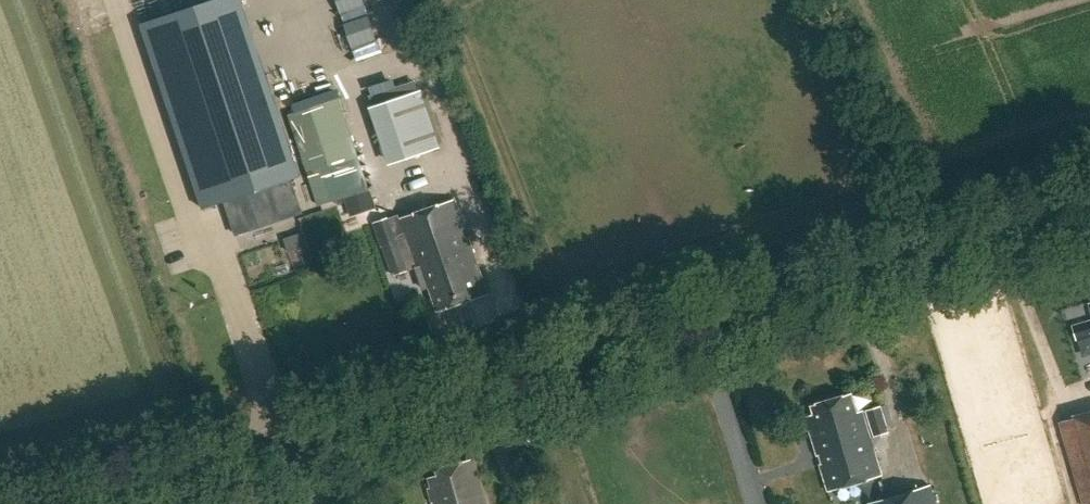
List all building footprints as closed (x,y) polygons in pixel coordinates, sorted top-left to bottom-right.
[(146,23),(208,208),(213,206),(214,206),(224,202),(235,236),(303,213),(291,178),(231,0),(213,0),(151,21),(146,23)] [(359,48),(406,34),(401,19),(354,33),(359,48)] [(421,90),(369,107),(388,165),(440,148),(421,90)] [(337,99),(288,116),(319,207),(344,198),(368,190),(357,156),(340,107),(337,99)] [(344,198),(350,217),(376,208),(370,190),(368,190),(344,198)] [(430,285),(438,310),(488,293),(455,198),(377,225),(394,274),(416,266),(417,269),(421,268),(427,286),(430,285)] [(283,238),(287,251),(308,245),(303,232),(283,238)] [(1072,326),(1075,338),(1089,334),(1089,321),(1072,326)] [(807,431),(811,430),(830,491),(883,474),(863,411),(857,413),(851,393),(811,405),(814,414),(802,417),(807,431)] [(867,410),(874,436),(887,433),(880,407),(867,410)] [(1059,423),(1082,503),(1089,503),(1089,413),(1059,423)] [(474,459),(437,470),(439,475),(429,478),(432,488),(428,489),(432,503),(487,503),(474,459)] [(930,484),(866,503),(936,503),(930,484)]
